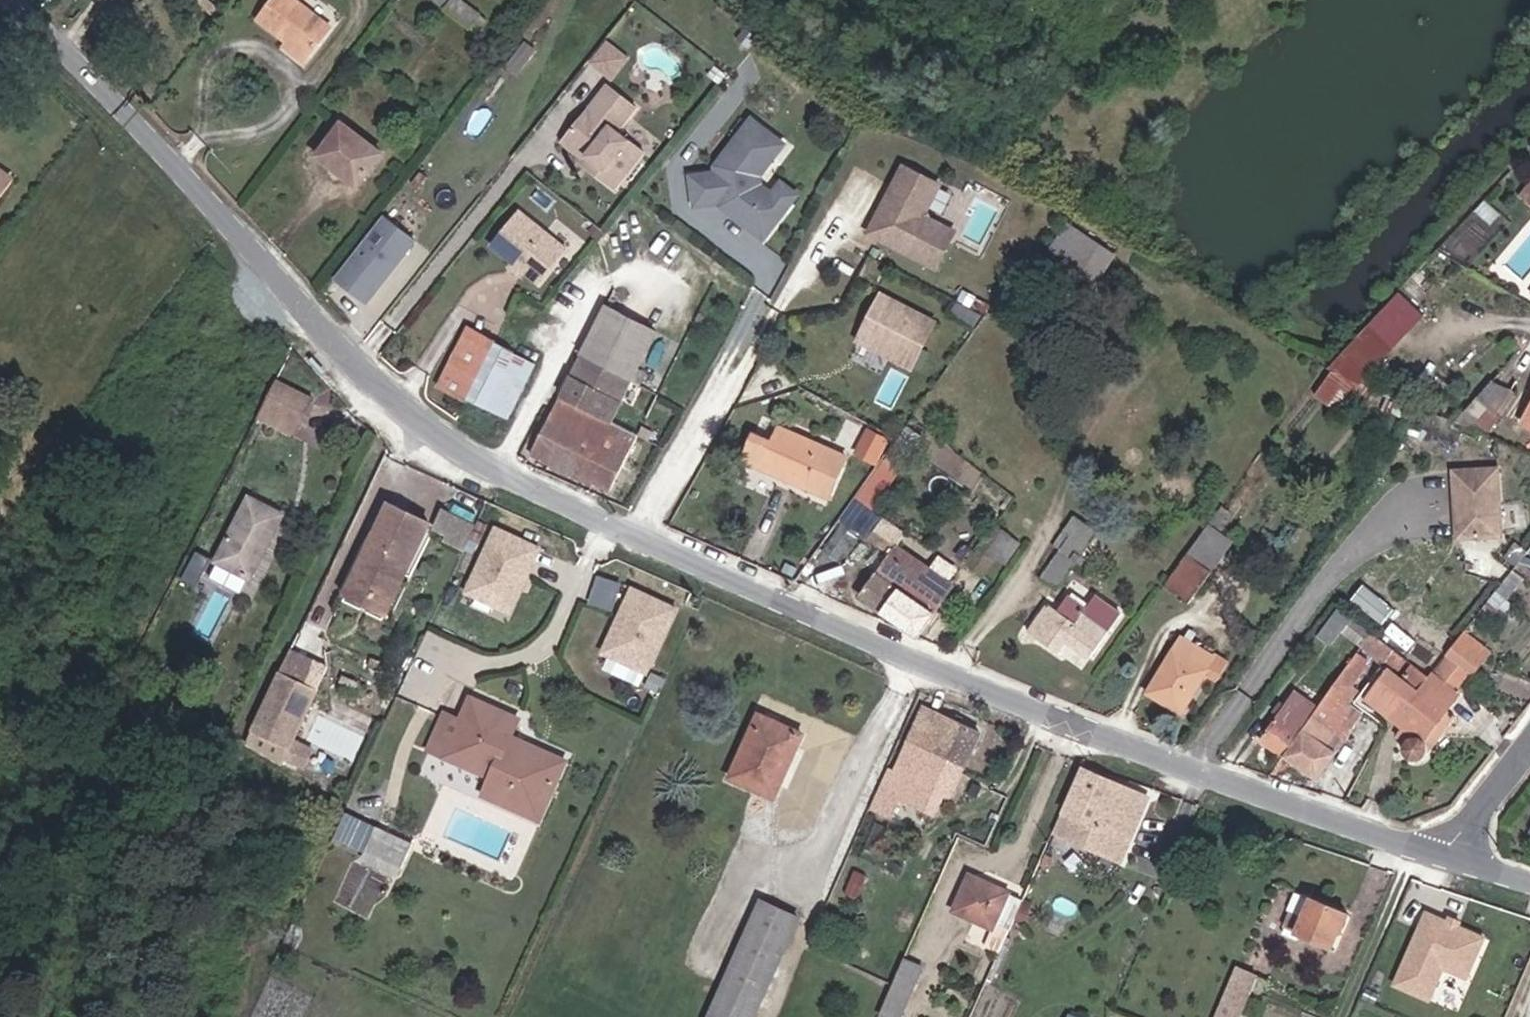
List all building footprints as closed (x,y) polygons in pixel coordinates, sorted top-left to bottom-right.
[(295,0),(273,0),(260,17),(287,39),(311,58),(333,30),(295,0)] [(458,0),(450,0),(443,9),(475,34),(485,21),(458,0)] [(607,37),(589,60),(614,78),(631,55),(607,37)] [(307,64),(311,58),(287,39),(283,45),(307,64)] [(616,79),(569,131),(576,137),(584,145),(593,153),(597,157),(590,164),(612,183),(646,147),(622,124),(642,102),(616,79)] [(774,142),(743,117),(708,158),(711,161),(707,166),(680,170),(685,202),(712,197),(713,201),(717,201),(722,206),(722,212),(750,236),(776,206),(761,193),(749,183),(748,173),(774,142)] [(381,156),(348,129),(340,123),(318,154),(326,160),(359,186),(381,156)] [(569,131),(566,134),(585,151),(581,155),(590,164),(597,157),(593,153),(584,145),(576,137),(569,131)] [(937,269),(955,233),(929,220),(927,212),(940,186),(904,168),(889,198),(894,201),(886,217),(881,214),(870,235),(937,269)] [(776,206),(785,194),(770,182),(761,193),(776,206)] [(1518,201),(1529,211),(1529,187),(1518,201)] [(517,209),(489,244),(500,252),(510,260),(518,267),(521,269),(536,281),(563,245),(517,209)] [(367,303),(418,237),(383,211),(332,277),(367,303)] [(1083,270),(1100,242),(1067,222),(1050,250),(1083,270)] [(518,267),(510,260),(505,265),(517,274),(521,269),(518,267)] [(911,368),(935,323),(882,296),(860,340),(911,368)] [(1402,298),(1332,370),(1360,384),(1423,318),(1402,298)] [(976,328),(985,315),(957,301),(951,315),(976,328)] [(653,334),(604,309),(561,397),(557,395),(533,443),(529,441),(524,451),(528,454),(527,455),(590,485),(591,483),(610,492),(637,437),(609,422),(653,334)] [(468,332),(442,386),(507,418),(533,363),(468,332)] [(1360,384),(1332,370),(1315,396),(1339,414),(1360,384)] [(276,382),(257,420),(293,437),(311,400),(276,382)] [(1491,382),(1456,421),(1482,433),(1510,391),(1491,382)] [(1406,423),(1416,411),(1394,400),(1384,415),(1394,421),(1396,416),(1406,423)] [(1521,424),(1529,429),(1529,408),(1521,424)] [(877,463),(891,436),(868,424),(854,451),(877,463)] [(807,490),(826,445),(778,425),(769,445),(751,437),(740,463),(807,490)] [(883,457),(855,494),(878,511),(905,474),(883,457)] [(1462,512),(1464,539),(1500,536),(1497,473),(1454,476),(1456,513),(1462,512)] [(250,578),(282,514),(249,497),(217,561),(250,578)] [(386,509),(363,558),(375,563),(392,528),(424,541),(430,529),(386,509)] [(469,548),(476,531),(445,516),(437,533),(469,548)] [(993,523),(965,563),(983,575),(995,558),(1005,565),(1020,543),(993,523)] [(1231,543),(1208,524),(1187,553),(1212,570),(1231,543)] [(1078,525),(1039,579),(1053,589),(1092,536),(1078,525)] [(838,560),(856,538),(844,527),(826,550),(838,560)] [(375,563),(363,558),(344,600),(386,619),(424,541),(392,528),(375,563)] [(952,584),(894,543),(858,597),(916,637),(952,584)] [(197,583),(211,556),(197,549),(183,576),(197,583)] [(542,638),(558,602),(565,606),(582,570),(539,550),(506,621),(542,638)] [(1187,553),(1165,585),(1190,603),(1212,570),(1187,553)] [(598,572),(590,601),(615,608),(622,579),(598,572)] [(642,683),(675,611),(631,592),(615,628),(622,631),(606,666),(642,683)] [(1088,660),(1122,611),(1095,592),(1085,606),(1068,593),(1056,610),(1047,603),(1026,630),(1056,652),(1063,643),(1088,660)] [(1371,631),(1349,615),(1337,607),(1315,634),(1328,644),(1339,629),(1360,647),(1371,631)] [(1499,645),(1471,623),(1462,635),(1490,656),(1499,645)] [(606,666),(622,631),(615,628),(599,663),(606,666)] [(1362,698),(1397,650),(1371,631),(1360,647),(1334,684),(1317,707),(1280,758),(1313,783),(1335,751),(1328,747),(1358,703),(1362,698)] [(1181,713),(1217,654),(1180,633),(1146,693),(1181,713)] [(1490,656),(1462,635),(1447,653),(1476,675),(1490,656)] [(1463,693),(1434,671),(1431,674),(1397,650),(1362,698),(1387,717),(1409,735),(1406,741),(1403,751),(1403,755),(1407,760),(1411,762),(1414,762),(1418,761),(1420,759),(1422,756),(1424,745),(1450,710),(1463,693)] [(1476,675),(1447,653),(1434,671),(1463,693),(1476,675)] [(278,681),(250,738),(289,755),(314,698),(278,681)] [(1259,741),(1280,758),(1317,707),(1296,690),(1259,741)] [(522,757),(527,747),(513,741),(520,726),(469,703),(459,724),(446,718),(429,752),(490,781),(488,785),(533,807),(543,784),(558,791),(568,767),(543,755),(539,764),(522,757)] [(1341,757),(1372,715),(1358,703),(1328,747),(1335,751),(1341,757)] [(928,707),(909,749),(966,773),(984,735),(928,707)] [(1430,749),(1455,714),(1450,710),(1424,745),(1430,749)] [(807,737),(761,718),(733,781),(779,801),(807,737)] [(543,755),(527,747),(522,757),(539,764),(543,755)] [(966,773),(909,749),(896,776),(890,773),(873,813),(890,821),(899,804),(935,820),(946,796),(955,800),(966,773)] [(1153,801),(1084,772),(1064,817),(1134,846),(1153,801)] [(533,807),(488,785),(481,798),(540,827),(557,791),(543,784),(533,807)] [(380,835),(367,860),(399,876),(411,851),(380,835)] [(1011,928),(1023,903),(1015,900),(1017,894),(973,876),(955,917),(997,936),(1002,924),(1011,928)] [(1337,952),(1351,918),(1313,902),(1298,935),(1337,952)] [(804,923),(764,905),(712,1016),(760,1016),(804,923)] [(1486,934),(1460,922),(1450,918),(1428,908),(1396,980),(1431,995),(1445,964),(1468,974),(1486,934)] [(1450,918),(1460,922),(1462,918),(1452,913),(1450,918)] [(926,968),(908,959),(882,1016),(904,1016),(926,968)] [(1239,973),(1219,1016),(1243,1016),(1259,982),(1239,973)] [(1302,1009),(1269,998),(1262,1016),(1299,1016),(1302,1009)]
